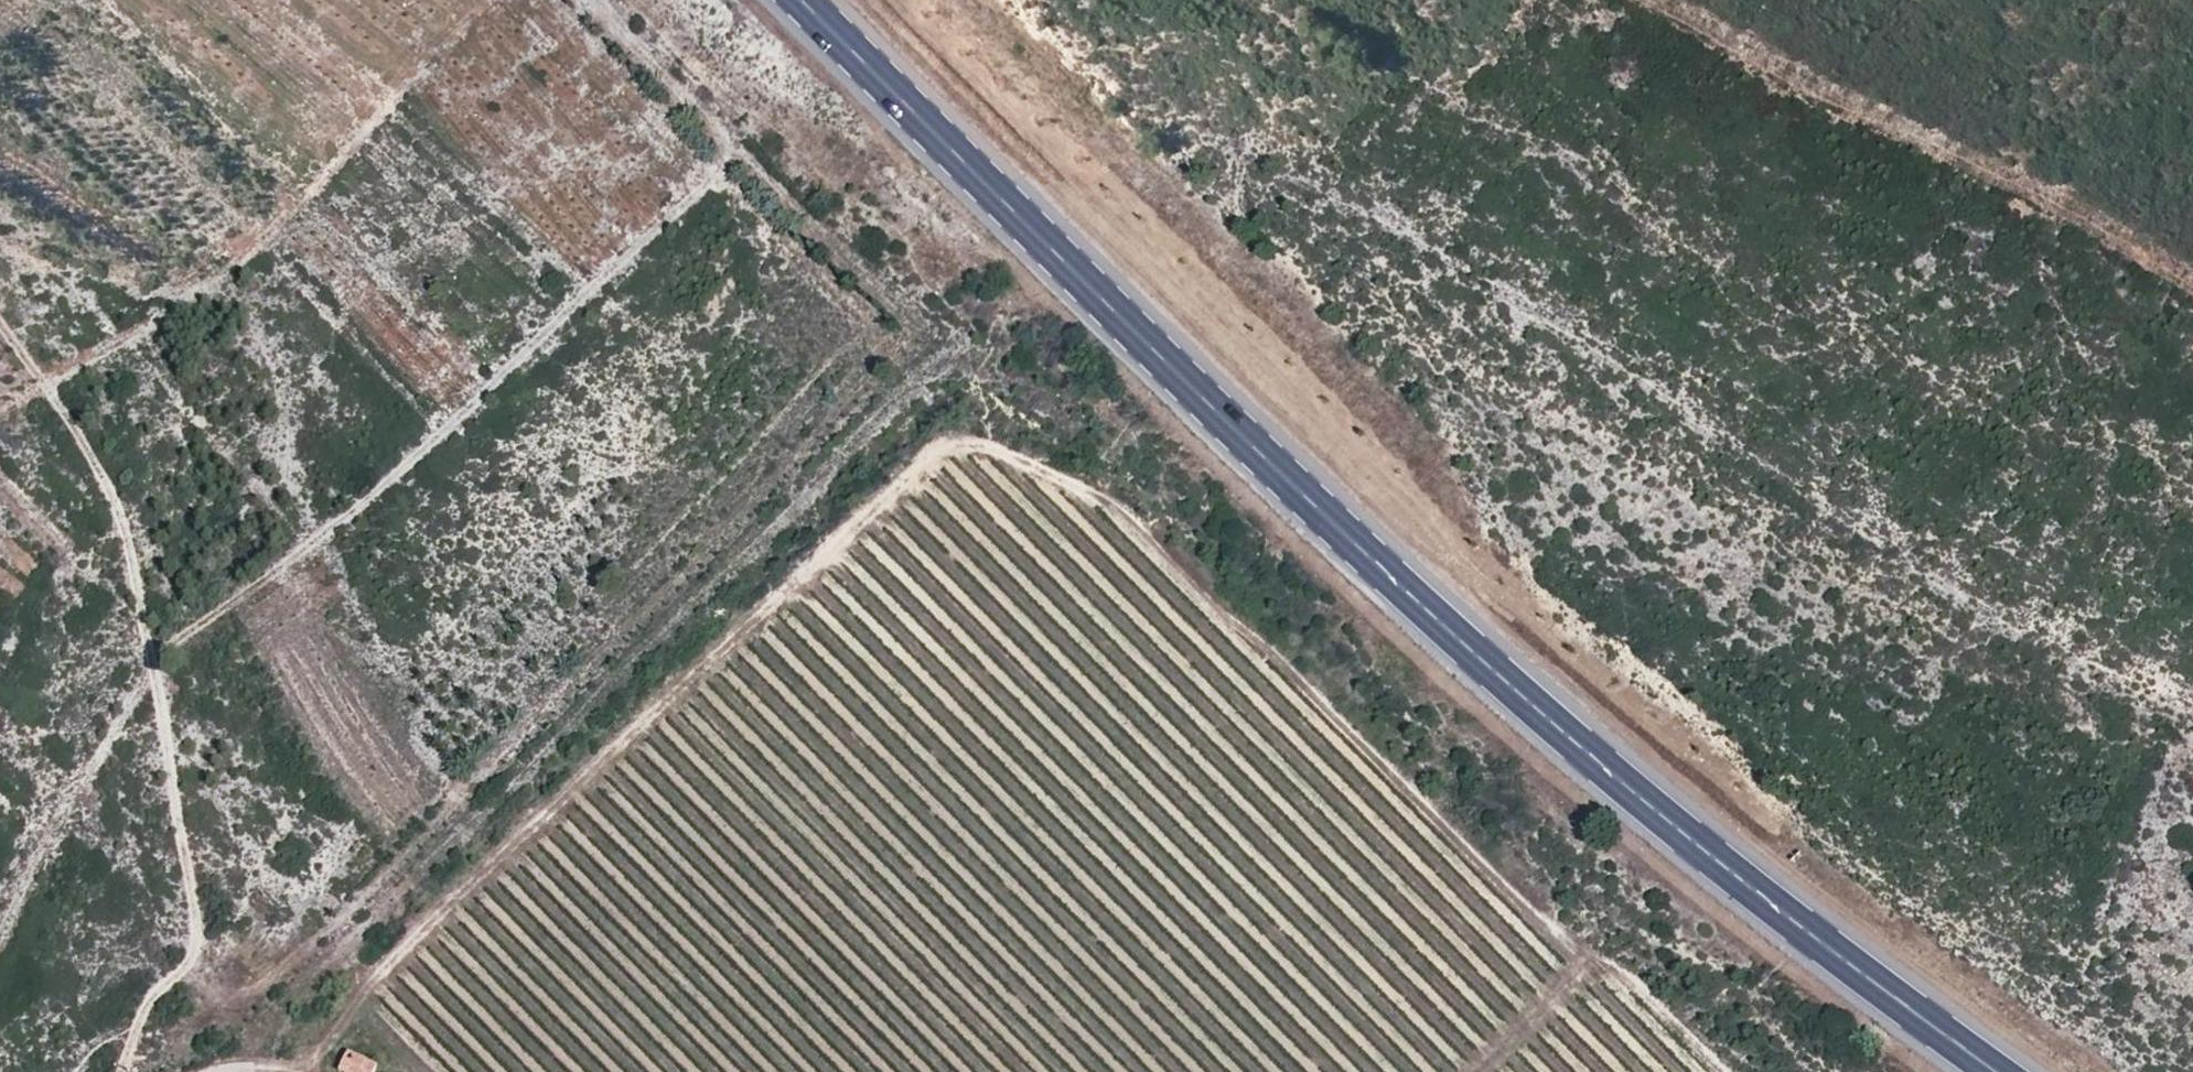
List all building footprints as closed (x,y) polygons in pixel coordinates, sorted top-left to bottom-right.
[(375,1067),(345,1052),(337,1071),(373,1071),(375,1067)]
